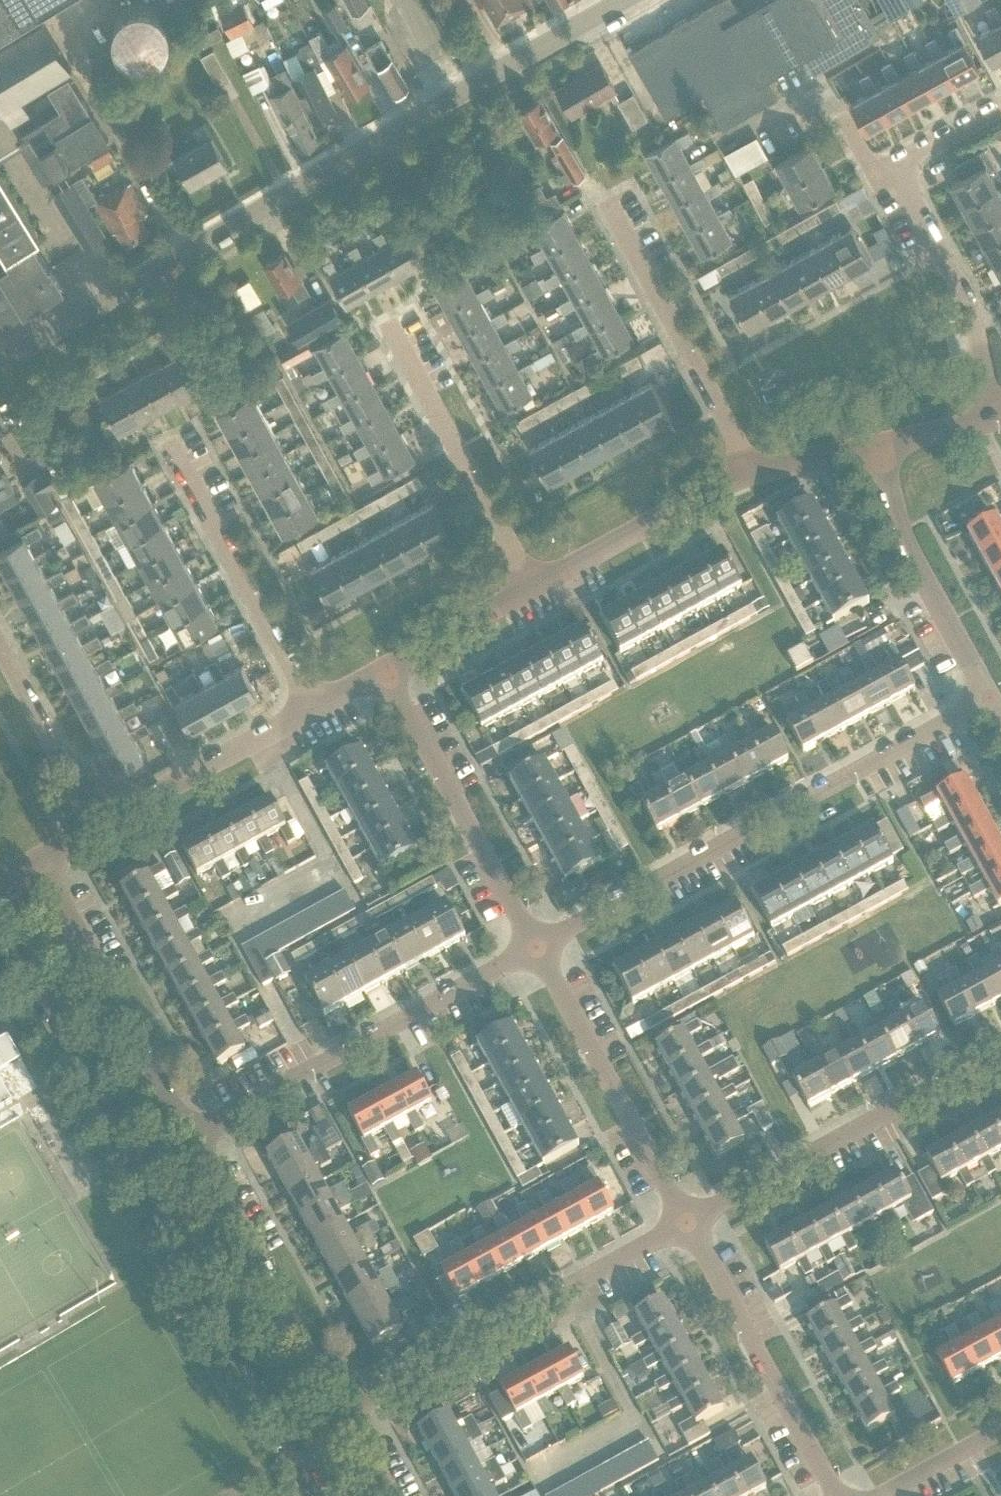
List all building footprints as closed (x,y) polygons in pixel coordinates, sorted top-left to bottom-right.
[(39,10),(56,0),(0,0),(0,34),(39,10)] [(351,16),(369,7),(365,0),(343,0),(351,16)] [(480,7),(484,5),(495,25),(532,4),(530,0),(476,0),(480,7)] [(730,42),(751,30),(733,0),(721,0),(710,7),(730,42)] [(751,30),(771,18),(761,0),(733,0),(751,30)] [(771,18),(772,19),(794,6),(790,0),(761,0),(771,18)] [(833,40),(813,52),(822,68),(815,72),(815,73),(881,35),(876,27),(861,0),(811,0),(833,40)] [(908,0),(862,0),(861,0),(876,27),(912,8),(908,0)] [(956,11),(956,12),(977,0),(950,0),(956,11)] [(231,36),(255,24),(243,2),(220,13),(231,36)] [(162,4),(111,5),(112,58),(163,57),(162,4)] [(995,4),(993,6),(986,9),(995,25),(978,33),(994,62),(1000,58),(1000,15),(995,4)] [(336,33),(348,25),(336,5),(324,12),(336,33)] [(688,18),(709,54),(730,42),(710,7),(688,18)] [(668,31),(688,66),(709,54),(688,18),(667,30),(668,31)] [(70,69),(43,22),(0,47),(0,110),(1,111),(2,110),(11,124),(30,113),(21,98),(70,69)] [(219,25),(200,34),(205,46),(224,37),(219,25)] [(957,45),(944,52),(942,53),(957,82),(980,70),(965,42),(967,41),(958,25),(949,29),(957,45)] [(647,43),(668,78),(688,66),(668,31),(647,43)] [(809,33),(802,37),(808,47),(815,43),(809,33)] [(935,57),(922,64),(919,65),(935,94),(957,82),(942,53),(944,52),(936,37),(927,42),(935,57)] [(394,97),(409,89),(382,43),(368,51),(394,97)] [(626,55),(646,90),(668,78),(647,43),(626,55)] [(314,45),(284,58),(314,121),(336,110),(317,70),(325,66),(314,45)] [(344,47),(326,57),(349,97),(370,85),(347,45),(344,47)] [(220,86),(231,79),(215,49),(203,56),(220,86)] [(913,69),(900,76),(897,78),(913,106),(935,94),(919,65),(922,64),(913,49),(905,54),(913,69)] [(774,53),(767,57),(773,68),(780,64),(774,53)] [(891,81),(878,88),(875,90),(891,118),(913,106),(897,78),(900,76),(891,61),(882,66),(891,81)] [(573,115),(616,89),(601,64),(558,89),(573,115)] [(753,65),(746,70),(752,80),(759,76),(753,65)] [(279,92),(270,96),(284,125),(288,122),(302,150),(320,141),(292,85),(284,69),(271,76),(279,92)] [(875,90),(878,88),(869,73),(860,78),(869,93),(853,102),(868,131),(891,118),(875,90)] [(71,163),(110,139),(94,114),(93,114),(70,76),(51,87),(64,108),(19,136),(45,179),(56,171),(58,172),(71,164),(71,163)] [(732,78),(725,82),(731,92),(738,88),(732,78)] [(711,90),(705,94),(711,104),(717,100),(711,90)] [(634,128),(649,120),(634,94),(620,103),(634,128)] [(547,134),(575,181),(586,174),(542,99),(520,112),(536,141),(547,134)] [(697,112),(691,102),(684,106),(690,116),(697,112)] [(675,125),(669,114),(662,118),(668,129),(675,125)] [(193,184),(228,164),(205,123),(194,129),(202,143),(178,157),(193,184)] [(690,164),(681,147),(693,140),(689,132),(646,155),(661,181),(690,164)] [(757,138),(747,143),(757,163),(768,157),(757,138)] [(757,163),(747,143),(736,149),(747,168),(757,163)] [(789,184),(824,165),(812,144),(778,163),(789,184)] [(747,168),(736,149),(726,155),(736,174),(747,168)] [(963,177),(952,183),(963,204),(998,186),(990,171),(996,168),(986,149),(956,165),(963,177)] [(703,157),(690,164),(661,181),(675,206),(705,189),(704,189),(695,172),(707,165),(703,157)] [(824,165),(789,184),(801,205),(835,186),(824,165)] [(64,289),(51,267),(49,269),(33,241),(39,238),(0,173),(0,328),(64,289)] [(753,176),(744,181),(755,203),(764,198),(753,176)] [(128,250),(152,235),(141,218),(149,213),(130,182),(117,189),(116,189),(97,200),(83,177),(72,183),(71,183),(54,193),(86,246),(104,235),(87,207),(94,203),(113,235),(117,232),(128,250)] [(717,182),(704,189),(705,189),(675,206),(689,231),(719,215),(718,214),(709,197),(721,190),(717,182)] [(529,191),(542,213),(561,203),(555,193),(547,198),(540,185),(529,191)] [(998,186),(963,204),(974,224),(1000,210),(1000,191),(998,186)] [(868,196),(858,201),(862,209),(873,203),(868,196)] [(764,198),(755,203),(765,222),(774,217),(772,213),(765,199),(764,198)] [(836,199),(816,210),(821,219),(841,208),(836,199)] [(719,215),(689,231),(703,257),(733,240),(723,222),(736,215),(731,207),(718,214),(719,215)] [(816,210),(796,221),(801,229),(821,219),(816,210)] [(974,224),(985,244),(1000,236),(1000,210),(974,224)] [(548,254),(578,237),(564,212),(534,228),(544,246),(532,253),(536,262),(549,255),(548,254)] [(796,221),(775,232),(780,241),(801,229),(796,221)] [(832,238),(851,272),(872,260),(853,226),(832,238)] [(382,248),(399,278),(424,264),(407,234),(389,244),(382,231),(374,236),(381,248),(382,248)] [(775,232),(756,243),(761,252),(780,241),(775,232)] [(985,244),(996,264),(1000,262),(1000,236),(985,244)] [(548,254),(549,255),(558,272),(546,279),(550,287),(563,280),(562,279),(592,263),(578,237),(548,254)] [(832,238),(812,249),(831,283),(851,272),(832,238)] [(457,260),(462,268),(433,284),(447,310),(477,293),(467,276),(480,269),(478,266),(499,254),(492,240),(457,260)] [(756,243),(736,254),(741,263),(761,252),(756,243)] [(382,248),(381,248),(364,258),(357,245),(349,250),(356,263),(357,262),(373,292),(399,278),(382,248)] [(812,249),(791,260),(810,295),(831,283),(812,249)] [(301,301),(312,295),(303,279),(295,266),(294,267),(285,253),(276,258),(273,258),(268,261),(267,263),(265,265),(281,292),(292,286),(301,301)] [(722,276),(721,274),(741,263),(736,254),(698,275),(704,286),(722,276)] [(357,262),(356,263),(339,272),(332,260),(324,264),(348,307),(373,292),(357,262)] [(791,260),(771,271),(790,305),(810,295),(791,260)] [(606,288),(592,263),(562,279),(563,280),(572,297),(560,304),(564,312),(577,305),(576,304),(606,288)] [(790,305),(771,271),(752,282),(771,316),(790,305)] [(523,285),(530,298),(544,290),(537,278),(523,285)] [(503,279),(493,284),(497,293),(507,288),(503,279)] [(771,316),(752,282),(731,293),(750,328),(771,316)] [(489,286),(477,293),(447,310),(461,335),(491,319),(491,318),(481,301),(494,294),(489,286)] [(576,304),(577,305),(586,322),(574,329),(578,337),(591,330),(590,330),(620,313),(606,288),(576,304)] [(331,298),(289,323),(300,342),(342,317),(331,298)] [(556,304),(545,310),(550,318),(561,312),(556,304)] [(503,311),(491,318),(491,319),(461,335),(475,360),(505,344),(505,343),(495,326),(508,319),(503,311)] [(590,330),(591,330),(600,348),(587,355),(592,363),(634,339),(620,313),(590,330)] [(167,324),(147,335),(152,344),(157,341),(170,334),(172,333),(167,324)] [(330,374),(360,357),(346,332),(316,348),(326,366),(313,373),(317,381),(330,374)] [(147,335),(127,346),(132,355),(152,344),(147,335)] [(505,344),(475,360),(489,386),(519,369),(509,351),(522,344),(517,336),(505,343),(505,344)] [(313,352),(307,341),(280,356),(286,367),(296,361),(313,352)] [(548,343),(540,348),(543,355),(552,350),(548,343)] [(574,356),(567,344),(558,349),(565,361),(574,356)] [(543,355),(534,360),(539,369),(556,359),(552,350),(543,355)] [(183,351),(162,363),(181,397),(202,386),(183,351)] [(637,354),(617,364),(622,373),(626,371),(640,363),(641,362),(637,354)] [(586,355),(576,360),(582,370),(592,364),(586,355)] [(107,357),(86,368),(91,377),(112,366),(107,357)] [(330,374),(339,392),(327,399),(331,407),(344,400),(344,399),(373,383),(360,357),(330,374)] [(296,361),(286,367),(291,377),(302,372),(296,361)] [(531,362),(519,369),(489,386),(503,411),(533,395),(523,377),(536,370),(531,362)] [(181,397),(162,363),(142,374),(161,408),(181,397)] [(617,364),(597,375),(602,384),(607,381),(620,374),(622,373),(617,364)] [(311,370),(304,375),(309,386),(317,381),(313,373),(311,370)] [(142,374),(122,385),(141,419),(161,408),(142,374)] [(597,375),(577,386),(582,395),(587,392),(601,385),(602,384),(597,375)] [(294,396),(283,376),(274,381),(285,401),(294,396)] [(653,381),(633,392),(652,427),(672,416),(653,381)] [(344,399),(344,400),(353,417),(341,424),(345,432),(358,425),(357,424),(387,408),(373,383),(344,399)] [(141,419),(122,385),(101,396),(120,430),(141,419)] [(577,386),(556,398),(561,406),(567,403),(581,396),(582,395),(577,386)] [(229,431),(264,412),(252,391),(218,410),(229,431)] [(633,392),(612,403),(631,438),(652,427),(633,392)] [(305,417),(294,396),(285,401),(296,421),(305,417)] [(556,398),(536,409),(541,417),(547,414),(560,407),(561,406),(556,398)] [(631,438),(612,403),(592,415),(611,449),(631,438)] [(357,424),(358,425),(367,442),(354,449),(359,457),(372,450),(371,450),(401,433),(387,408),(357,424)] [(536,409),(516,420),(521,428),(528,425),(541,417),(536,409)] [(275,433),(264,412),(229,431),(241,452),(275,433)] [(611,449),(592,415),(572,426),(591,460),(611,449)] [(316,436),(305,417),(296,421),(307,441),(316,436)] [(572,426),(551,437),(570,471),(591,460),(572,426)] [(286,453),(275,433),(241,452),(251,472),(286,453)] [(371,450),(372,450),(381,468),(368,475),(373,483),(415,460),(401,433),(371,450)] [(327,456),(316,436),(307,441),(318,461),(327,456)] [(570,471),(551,437),(531,448),(550,482),(570,471)] [(35,454),(44,469),(52,463),(43,449),(35,454)] [(349,451),(339,456),(343,464),(353,459),(349,451)] [(297,473),(286,453),(251,472),(262,492),(297,473)] [(338,477),(327,456),(318,461),(329,481),(338,477)] [(107,500),(142,481),(130,460),(96,479),(107,500)] [(15,487),(4,470),(2,471),(0,468),(0,496),(15,487)] [(58,482),(51,469),(24,485),(41,513),(56,505),(46,489),(58,482)] [(297,473),(262,492),(273,512),(308,493),(297,473)] [(419,475),(399,485),(404,494),(423,483),(419,475)] [(349,496),(338,477),(329,481),(340,501),(349,496)] [(153,501),(142,481),(107,500),(118,520),(153,501)] [(399,485),(379,496),(384,505),(404,494),(399,485)] [(67,486),(59,491),(62,497),(74,519),(82,514),(71,493),(70,493),(67,486)] [(319,514),(308,493),(273,512),(284,532),(319,514)] [(379,496),(358,507),(363,516),(384,505),(379,496)] [(770,509),(782,505),(779,496),(753,505),(758,522),(772,517),(770,509)] [(153,501),(118,520),(129,540),(164,521),(153,501)] [(414,512),(433,547),(453,536),(434,501),(414,512)] [(790,542),(825,522),(814,502),(779,521),(790,542)] [(358,507),(338,518),(343,527),(363,516),(358,507)] [(394,523),(412,558),(433,547),(414,512),(394,523)] [(82,514),(74,519),(85,539),(93,534),(82,514)] [(751,514),(741,520),(751,537),(762,557),(771,552),(768,547),(775,543),(763,521),(756,525),(755,523),(756,523),(751,514)] [(338,518),(318,530),(323,538),(343,527),(338,518)] [(998,519),(969,534),(982,558),(1000,547),(1000,525),(998,519)] [(175,541),(164,521),(129,540),(140,560),(175,541)] [(825,522),(790,542),(801,562),(836,542),(825,522)] [(373,535),(392,569),(412,558),(394,523),(373,535)] [(22,534),(17,526),(0,535),(0,546),(2,549),(0,550),(0,559),(8,574),(36,558),(35,556),(27,542),(43,534),(38,526),(22,534)] [(318,530),(298,540),(303,549),(323,538),(318,530)] [(93,534),(85,539),(96,559),(104,554),(93,534)] [(353,546),(372,580),(392,569),(373,535),(353,546)] [(175,541),(140,560),(151,580),(186,561),(175,541)] [(836,542),(801,562),(812,582),(847,562),(836,542)] [(333,557),(351,591),(355,589),(372,580),(353,546),(337,555),(333,557)] [(50,547),(35,556),(36,558),(8,574),(20,596),(48,580),(47,577),(39,564),(55,555),(50,547)] [(982,558),(994,580),(1000,576),(1000,547),(982,558)] [(703,563),(722,598),(743,587),(723,552),(703,563)] [(762,557),(773,577),(782,572),(771,552),(762,557)] [(104,554),(96,559),(107,579),(115,574),(104,554)] [(312,568),(331,602),(351,591),(333,557),(312,568)] [(186,561),(151,580),(162,600),(196,581),(186,561)] [(859,583),(847,562),(812,582),(823,602),(859,583)] [(703,563),(683,574),(702,609),(722,598),(703,563)] [(100,581),(91,564),(79,570),(88,587),(100,581)] [(48,580),(20,596),(32,617),(60,602),(59,599),(51,586),(67,577),(62,569),(47,577),(48,580)] [(773,577),(784,598),(793,593),(782,572),(773,577)] [(115,574),(107,579),(117,599),(126,594),(115,574)] [(683,574),(663,585),(682,620),(702,609),(683,574)] [(207,601),(196,581),(162,600),(173,620),(207,601)] [(870,603),(859,583),(823,602),(835,622),(870,603)] [(663,585),(642,596),(662,631),(682,620),(663,585)] [(74,591),(59,599),(60,602),(32,617),(44,639),(72,624),(71,621),(63,607),(79,599),(74,591)] [(784,598),(795,618),(804,613),(793,593),(784,598)] [(126,594),(117,599),(128,619),(137,614),(126,594)] [(662,631),(642,596),(622,607),(642,642),(662,631)] [(738,626),(770,609),(765,599),(752,606),(753,607),(733,617),(738,626)] [(219,622),(207,601),(173,620),(185,641),(219,622)] [(642,642),(622,607),(602,618),(622,653),(642,642)] [(72,624),(44,639),(56,661),(84,646),(83,643),(75,629),(91,621),(86,613),(71,621),(72,624)] [(795,618),(807,638),(816,633),(804,613),(795,618)] [(137,614),(128,619),(139,639),(148,634),(137,614)] [(848,616),(829,625),(838,644),(857,634),(848,616)] [(738,626),(733,617),(713,629),(717,638),(738,626)] [(585,628),(564,639),(584,674),(604,663),(585,628)] [(717,638),(713,629),(692,640),(697,649),(717,638)] [(861,644),(869,658),(892,645),(885,631),(861,644)] [(148,634),(139,639),(150,658),(159,653),(148,634)] [(84,646),(56,661),(68,683),(96,667),(95,665),(87,651),(103,643),(98,635),(83,643),(84,646)] [(217,659),(220,657),(210,639),(202,643),(212,661),(217,659)] [(584,674),(564,639),(544,650),(563,685),(584,674)] [(697,649),(692,640),(672,651),(677,660),(697,649)] [(893,666),(880,673),(877,675),(893,703),(916,691),(901,664),(903,663),(893,646),(885,651),(893,666)] [(797,673),(814,664),(814,663),(806,647),(789,656),(797,673)] [(544,650),(524,661),(543,696),(563,685),(544,650)] [(677,660),(672,651),(652,662),(657,671),(677,660)] [(110,656),(95,665),(96,667),(68,683),(80,705),(108,689),(107,686),(99,673),(115,664),(110,656)] [(871,678),(858,685),(855,687),(871,715),(893,703),(877,675),(880,673),(871,658),(862,663),(871,678)] [(220,677),(235,706),(258,693),(243,665),(225,674),(217,659),(212,661),(209,663),(217,679),(220,677)] [(543,696),(524,661),(504,672),(523,707),(543,696)] [(637,682),(657,671),(652,662),(632,673),(633,674),(626,678),(630,684),(636,681),(637,682)] [(165,667),(157,671),(161,680),(169,676),(165,667)] [(849,690),(836,697),(833,699),(849,728),(871,715),(855,687),(858,685),(849,670),(840,675),(849,690)] [(220,677),(217,679),(203,686),(195,671),(187,675),(195,691),(198,689),(213,718),(235,706),(220,677)] [(504,672),(484,683),(503,718),(523,707),(504,672)] [(108,689),(80,705),(92,727),(120,711),(119,708),(111,695),(127,686),(122,678),(107,686),(108,689)] [(827,702),(814,710),(811,711),(826,740),(849,728),(833,699),(836,697),(827,682),(818,687),(827,702)] [(198,689),(195,691),(182,698),(173,683),(165,687),(174,704),(177,702),(192,730),(213,718),(198,689)] [(503,718),(484,683),(464,694),(483,729),(503,718)] [(599,703),(619,692),(614,683),(594,694),(599,703)] [(579,714),(599,703),(594,694),(574,705),(579,714)] [(811,711),(814,710),(805,694),(796,699),(805,715),(788,724),(804,752),(826,740),(811,711)] [(120,711),(92,727),(104,748),(132,733),(131,730),(123,716),(139,708),(134,700),(119,708),(120,711)] [(559,725),(579,714),(574,705),(554,716),(559,725)] [(163,746),(181,735),(182,735),(169,712),(150,723),(163,746)] [(539,736),(559,725),(554,716),(534,727),(539,736)] [(132,733),(104,748),(116,771),(145,755),(135,738),(150,730),(146,722),(131,730),(132,733)] [(752,744),(767,772),(789,760),(774,732),(756,741),(748,725),(740,730),(748,745),(752,744)] [(519,747),(539,736),(534,727),(514,738),(519,747)] [(561,753),(564,751),(573,746),(564,729),(535,744),(538,751),(555,742),(561,753)] [(713,765),(704,749),(696,733),(691,736),(700,752),(696,754),(705,769),(708,767),(723,796),(745,784),(730,756),(727,757),(713,765)] [(752,744),(748,745),(735,753),(726,737),(718,742),(727,757),(730,756),(745,784),(767,772),(752,744)] [(519,747),(514,738),(494,749),(499,758),(519,747)] [(576,772),(584,767),(573,746),(564,751),(576,772)] [(339,789),(374,770),(363,750),(328,769),(339,789)] [(522,801),(557,782),(546,761),(511,781),(522,801)] [(708,767),(705,769),(691,777),(683,761),(675,766),(683,781),(686,779),(702,808),(723,796),(708,767)] [(587,792),(595,787),(584,767),(576,772),(587,792)] [(374,770),(339,789),(350,810),(385,790),(374,770)] [(686,779),(683,781),(669,789),(661,773),(653,778),(661,793),(665,791),(680,820),(702,808),(686,779)] [(300,784),(311,804),(320,800),(308,779),(300,784)] [(950,817),(979,802),(967,780),(939,795),(938,793),(922,802),(926,811),(942,802),(949,816),(950,817)] [(557,782),(522,801),(533,821),(569,802),(557,782)] [(665,791),(661,793),(648,801),(639,785),(631,789),(640,806),(643,804),(658,832),(680,820),(665,791)] [(598,812),(606,807),(595,787),(587,792),(598,812)] [(385,790),(350,810),(361,830),(396,810),(385,790)] [(271,800),(250,812),(265,839),(267,838),(281,830),(289,845),(297,840),(289,825),(286,826),(271,800)] [(320,800),(311,804),(322,825),(331,820),(320,800)] [(569,802),(533,821),(544,841),(580,822),(569,802)] [(950,817),(949,816),(934,824),(939,833),(954,824),(961,838),(962,839),(991,824),(979,802),(950,817)] [(608,831),(617,827),(606,807),(598,812),(608,831)] [(396,810),(361,830),(372,850),(407,831),(396,810)] [(250,812),(228,824),(243,851),(246,850),(259,842),(267,857),(275,852),(267,838),(265,839),(250,812)] [(331,820),(322,825),(333,845),(342,840),(331,820)] [(580,822),(544,841),(556,861),(591,842),(580,822)] [(888,822),(875,829),(874,827),(854,838),(873,874),(894,862),(891,858),(904,851),(888,822)] [(228,824),(206,836),(221,863),(224,862),(237,854),(245,869),(253,864),(246,850),(243,851),(228,824)] [(961,838),(946,846),(951,855),(966,847),(973,860),(974,862),(1000,847),(1000,842),(991,824),(962,839),(961,838)] [(612,855),(628,846),(617,827),(608,831),(601,835),(612,855)] [(418,851),(407,831),(372,850),(383,870),(418,851)] [(221,863),(206,836),(183,848),(198,876),(216,866),(223,881),(232,876),(224,862),(221,863)] [(873,874),(854,838),(834,849),(853,885),(873,874)] [(342,840),(333,845),(344,865),(353,860),(342,840)] [(602,862),(591,842),(556,861),(567,882),(602,862)] [(973,860),(958,868),(963,877),(978,869),(986,882),(987,884),(1000,876),(1000,847),(974,862),(973,860)] [(853,885),(834,849),(814,860),(833,896),(853,885)] [(179,885),(189,880),(191,879),(177,853),(165,859),(179,885)] [(363,879),(353,860),(344,865),(344,866),(353,881),(354,884),(363,879)] [(833,896),(814,860),(794,871),(813,907),(833,896)] [(175,887),(167,873),(163,865),(148,873),(149,876),(122,890),(134,912),(162,897),(160,895),(175,887)] [(794,871),(773,882),(793,918),(813,907),(794,871)] [(401,886),(394,873),(386,878),(393,891),(401,886)] [(986,882),(970,890),(975,899),(991,891),(999,907),(1000,906),(1000,876),(987,884),(986,882)] [(432,878),(412,889),(417,898),(437,887),(432,878)] [(793,918),(773,882),(753,893),(773,929),(793,918)] [(884,894),(889,902),(908,891),(904,883),(898,886),(884,894)] [(162,897),(134,912),(146,934),(174,919),(172,916),(165,903),(179,895),(175,887),(160,895),(162,897)] [(255,889),(236,894),(242,912),(261,907),(255,889)] [(412,889),(392,900),(397,909),(417,898),(412,889)] [(356,910),(346,891),(336,897),(346,916),(356,910)] [(884,894),(864,904),(869,913),(889,902),(884,894)] [(346,916),(336,897),(325,902),(336,922),(346,916)] [(224,907),(219,898),(210,903),(214,912),(224,907)] [(392,900),(372,911),(377,920),(397,909),(392,900)] [(336,922),(325,902),(315,908),(325,927),(336,922)] [(447,903),(426,915),(446,950),(466,938),(447,903)] [(736,903),(715,914),(735,950),(755,938),(736,903)] [(864,904),(844,915),(848,924),(869,913),(864,904)] [(187,908),(172,916),(174,919),(146,934),(158,956),(186,941),(184,938),(177,924),(191,916),(187,908)] [(325,927),(315,908),(305,914),(315,933),(325,927)] [(362,928),(363,928),(364,929),(366,932),(379,924),(377,920),(372,911),(352,922),(357,931),(362,928)] [(212,918),(216,925),(224,920),(220,914),(212,918)] [(315,933),(305,914),(294,919),(305,939),(315,933)] [(715,914),(695,925),(715,960),(735,950),(715,914)] [(426,915),(406,926),(426,961),(446,950),(426,915)] [(844,915),(824,926),(828,935),(848,924),(844,915)] [(967,923),(973,934),(986,927),(980,916),(967,923)] [(305,939),(294,919),(284,925),(295,944),(305,939)] [(357,931),(352,922),(332,933),(337,942),(357,931)] [(295,944),(284,925),(274,931),(284,950),(295,944)] [(695,925),(676,936),(695,971),(715,960),(695,925)] [(1000,925),(988,931),(990,936),(994,942),(1000,938),(1000,925)] [(406,926),(386,937),(406,972),(426,961),(406,926)] [(824,926),(803,937),(808,946),(828,935),(824,926)] [(199,930),(184,938),(186,941),(158,956),(170,978),(198,963),(196,960),(189,946),(203,938),(199,930)] [(284,950),(274,931),(263,936),(274,956),(284,950)] [(337,942),(332,933),(312,944),(317,953),(337,942)] [(274,956),(263,936),(253,942),(264,961),(274,956)] [(676,936),(655,947),(675,982),(695,971),(676,936)] [(990,936),(983,940),(989,951),(991,950),(996,947),(994,942),(990,936)] [(406,972),(386,937),(366,947),(386,983),(406,972)] [(777,951),(782,960),(808,946),(803,937),(777,951)] [(264,961),(253,942),(243,948),(253,967),(264,961)] [(317,953),(312,944),(292,955),(297,964),(317,953)] [(967,944),(961,948),(967,958),(973,955),(967,944)] [(986,973),(984,974),(999,1002),(1000,1002),(1000,947),(1000,945),(996,947),(991,950),(999,965),(986,973)] [(386,983),(366,947),(347,958),(366,994),(386,983)] [(675,982),(655,947),(635,958),(655,993),(675,982)] [(211,952),(196,960),(198,963),(170,978),(182,999),(210,984),(208,982),(201,968),(215,960),(211,952)] [(291,973),(281,953),(266,962),(276,981),(291,973)] [(755,954),(741,961),(745,967),(749,976),(775,962),(771,953),(758,960),(755,954)] [(977,977),(964,985),(962,986),(977,1015),(999,1002),(984,974),(986,973),(978,957),(969,962),(977,977)] [(347,958),(333,966),(329,958),(322,961),(327,969),(346,1005),(366,994),(347,958)] [(655,993),(635,958),(615,969),(634,1005),(655,993)] [(275,980),(264,961),(253,967),(264,986),(275,980)] [(923,962),(914,967),(920,977),(928,971),(923,962)] [(745,967),(724,978),(729,987),(749,976),(745,967)] [(346,1005),(327,969),(306,981),(325,1016),(346,1005)] [(962,986),(964,985),(956,969),(953,971),(947,974),(955,990),(939,998),(955,1027),(977,1015),(962,986)] [(210,984),(182,999),(194,1021),(222,1006),(220,1003),(213,990),(227,982),(223,974),(208,982),(210,984)] [(724,978),(704,989),(709,998),(729,987),(724,978)] [(898,987),(889,992),(894,1001),(902,997),(898,987)] [(704,989),(685,1000),(689,1009),(709,998),(704,989)] [(886,1028),(878,1014),(884,1010),(875,993),(864,999),(873,1015),(869,1017),(877,1032),(881,1030),(896,1059),(918,1047),(902,1018),(899,1020),(886,1028)] [(235,996),(220,1003),(222,1006),(194,1021),(206,1043),(234,1028),(232,1025),(224,1011),(239,1003),(235,996)] [(852,1020),(862,1014),(853,999),(842,1005),(852,1020)] [(685,1000),(664,1011),(669,1020),(689,1009),(685,1000)] [(902,1018),(918,1047),(940,1035),(925,1006),(907,1016),(899,1000),(891,1005),(899,1020),(902,1018)] [(699,1012),(703,1019),(714,1012),(710,1005),(699,1012)] [(260,1029),(274,1021),(267,1009),(254,1016),(260,1029)] [(643,1021),(626,1030),(631,1040),(669,1020),(664,1011),(644,1022),(643,1021)] [(855,1024),(851,1027),(843,1011),(834,1015),(842,1031),(846,1029),(847,1029),(856,1044),(859,1042),(875,1071),(896,1059),(881,1030),(877,1032),(864,1040),(855,1024)] [(680,1024),(683,1030),(684,1032),(657,1047),(669,1069),(697,1054),(696,1051),(688,1037),(702,1029),(698,1021),(698,1022),(694,1016),(680,1024)] [(234,1028),(206,1043),(219,1066),(246,1051),(237,1033),(251,1025),(247,1017),(232,1025),(234,1028)] [(489,1064),(524,1045),(513,1025),(478,1044),(489,1064)] [(803,1032),(798,1035),(807,1051),(812,1048),(813,1047),(807,1036),(806,1037),(803,1032)] [(801,1050),(792,1034),(763,1050),(771,1066),(801,1050)] [(0,1041),(0,1071),(22,1058),(8,1036),(0,1041)] [(697,1054),(669,1069),(681,1091),(709,1075),(707,1073),(700,1059),(727,1044),(723,1036),(696,1051),(697,1054)] [(859,1042),(856,1044),(842,1052),(834,1036),(825,1041),(834,1056),(837,1054),(853,1083),(875,1071),(859,1042)] [(536,1065),(524,1045),(489,1064),(500,1084),(536,1065)] [(837,1054),(834,1056),(820,1064),(812,1048),(807,1051),(804,1053),(812,1068),(816,1067),(831,1095),(853,1083),(837,1054)] [(460,1053),(452,1058),(463,1079),(472,1074),(460,1053)] [(734,1058),(707,1073),(709,1075),(681,1091),(693,1112),(721,1097),(719,1094),(712,1081),(718,1078),(720,1081),(740,1070),(734,1058)] [(816,1067),(812,1068),(799,1076),(790,1060),(782,1065),(791,1081),(794,1080),(809,1107),(831,1095),(816,1067)] [(547,1085),(536,1065),(500,1084),(511,1104),(547,1085)] [(472,1074),(463,1079),(474,1099),(483,1094),(472,1074)] [(409,1117),(407,1117),(416,1133),(425,1128),(416,1113),(433,1104),(417,1075),(394,1088),(409,1117)] [(13,1102),(0,1079),(0,1110),(13,1102)] [(547,1085),(511,1104),(522,1125),(558,1105),(547,1085)] [(734,1087),(719,1094),(721,1097),(693,1112),(705,1134),(733,1119),(731,1116),(724,1103),(738,1095),(734,1087)] [(394,1088),(372,1100),(387,1129),(385,1129),(394,1145),(403,1140),(394,1125),(407,1117),(409,1117),(394,1088)] [(445,1089),(437,1094),(443,1105),(451,1100),(445,1089)] [(53,1091),(35,1102),(43,1116),(61,1105),(53,1091)] [(483,1094),(474,1099),(485,1119),(494,1114),(483,1094)] [(387,1129),(372,1100),(350,1112),(364,1140),(362,1141),(371,1157),(380,1152),(372,1137),(385,1129),(387,1129)] [(746,1108),(731,1116),(733,1119),(705,1134),(718,1157),(745,1142),(736,1124),(750,1116),(759,1134),(772,1127),(759,1104),(747,1111),(746,1108)] [(558,1105),(522,1125),(533,1145),(569,1125),(558,1105)] [(494,1114),(485,1119),(496,1139),(505,1134),(494,1114)] [(993,1119),(1000,1134),(1000,1115),(993,1119)] [(971,1131),(987,1159),(989,1157),(1000,1151),(1000,1134),(993,1119),(971,1131)] [(326,1151),(342,1143),(330,1122),(314,1130),(320,1143),(321,1142),(326,1151)] [(569,1125),(533,1145),(544,1165),(580,1146),(569,1125)] [(987,1159),(971,1131),(950,1143),(965,1171),(968,1169),(981,1162),(986,1170),(972,1178),(975,1184),(997,1172),(989,1157),(987,1159)] [(505,1134),(496,1139),(507,1159),(516,1154),(505,1134)] [(321,1142),(320,1143),(310,1148),(313,1152),(307,1155),(299,1139),(268,1156),(280,1178),(327,1152),(326,1151),(321,1142)] [(972,1178),(968,1169),(965,1171),(950,1143),(927,1156),(933,1167),(918,1175),(933,1201),(952,1191),(946,1181),(959,1174),(967,1188),(975,1184),(972,1178)] [(411,1152),(419,1167),(434,1159),(426,1144),(411,1152)] [(332,1162),(327,1152),(280,1178),(292,1199),(322,1182),(314,1167),(320,1164),(322,1168),(332,1162)] [(507,1159),(523,1187),(542,1177),(537,1167),(526,1173),(523,1168),(516,1154),(507,1159)] [(384,1180),(374,1162),(363,1168),(373,1186),(384,1180)] [(593,1189),(579,1196),(577,1197),(592,1226),(615,1213),(600,1186),(601,1185),(592,1168),(584,1173),(593,1189)] [(912,1199),(903,1183),(897,1172),(875,1184),(890,1212),(893,1210),(907,1203),(915,1217),(923,1213),(914,1197),(912,1199)] [(923,1213),(915,1217),(918,1222),(934,1213),(914,1177),(903,1183),(912,1199),(914,1197),(923,1213)] [(570,1201),(557,1208),(555,1209),(570,1238),(592,1226),(577,1197),(579,1196),(570,1180),(561,1185),(570,1201)] [(331,1197),(322,1182),(292,1199),(303,1220),(350,1194),(344,1184),(334,1190),(336,1194),(331,1197)] [(890,1212),(875,1184),(853,1196),(869,1224),(871,1222),(885,1215),(893,1229),(901,1225),(893,1210),(890,1212)] [(548,1213),(535,1220),(533,1221),(548,1250),(570,1238),(555,1209),(557,1208),(548,1192),(539,1197),(548,1213)] [(355,1205),(350,1194),(303,1220),(315,1241),(346,1224),(337,1209),(343,1206),(345,1210),(355,1205)] [(869,1224),(853,1196),(832,1208),(847,1236),(850,1234),(863,1227),(871,1241),(879,1237),(871,1222),(869,1224)] [(504,1217),(502,1218),(492,1200),(477,1209),(486,1225),(494,1220),(504,1237),(490,1245),(489,1246),(504,1274),(526,1262),(511,1234),(513,1233),(504,1217)] [(526,1225),(513,1233),(511,1234),(526,1262),(548,1250),(533,1221),(535,1220),(526,1205),(517,1209),(526,1225)] [(832,1208),(810,1220),(825,1247),(828,1246),(842,1238),(850,1253),(858,1248),(850,1234),(847,1236),(832,1208)] [(825,1247),(810,1220),(788,1232),(804,1259),(806,1258),(820,1250),(828,1265),(836,1260),(828,1246),(825,1247)] [(354,1239),(346,1224),(315,1241),(326,1262),(373,1237),(372,1236),(381,1231),(375,1221),(367,1226),(357,1232),(359,1236),(354,1239)] [(481,1250),(468,1257),(466,1258),(482,1286),(504,1274),(489,1246),(490,1245),(482,1229),(473,1234),(481,1250)] [(804,1259),(788,1232),(766,1244),(781,1272),(798,1262),(806,1277),(814,1272),(806,1258),(804,1259)] [(425,1259),(440,1250),(430,1233),(416,1241),(425,1259)] [(373,1237),(326,1262),(338,1283),(369,1266),(361,1251),(366,1249),(368,1252),(379,1247),(373,1237)] [(380,1250),(384,1257),(401,1248),(397,1241),(380,1250)] [(466,1258),(468,1257),(460,1241),(451,1246),(459,1262),(443,1270),(459,1299),(482,1286),(466,1258)] [(856,1277),(845,1256),(834,1262),(844,1283),(856,1277)] [(369,1266),(338,1283),(349,1304),(396,1279),(391,1268),(380,1274),(382,1278),(377,1281),(369,1266)] [(818,1283),(813,1275),(805,1280),(810,1288),(818,1283)] [(402,1289),(396,1279),(349,1304),(361,1325),(392,1308),(384,1294),(389,1291),(391,1295),(402,1289)] [(839,1302),(834,1305),(830,1298),(808,1310),(814,1319),(808,1322),(819,1341),(847,1326),(839,1313),(853,1305),(849,1297),(848,1297),(845,1290),(835,1295),(839,1302)] [(435,1313),(423,1292),(409,1300),(421,1321),(435,1313)] [(392,1308),(361,1325),(373,1347),(404,1330),(395,1315),(401,1312),(403,1315),(413,1310),(408,1299),(392,1308)] [(649,1338),(677,1323),(664,1300),(637,1315),(646,1332),(632,1341),(636,1349),(651,1341),(649,1338)] [(986,1331),(984,1331),(999,1360),(1000,1359),(1000,1306),(999,1303),(990,1308),(999,1323),(986,1331)] [(955,1311),(951,1304),(941,1310),(945,1317),(955,1311)] [(879,1314),(885,1324),(892,1321),(887,1310),(879,1314)] [(944,1319),(940,1312),(931,1317),(935,1324),(944,1319)] [(977,1336),(964,1343),(962,1344),(977,1372),(999,1360),(984,1331),(986,1331),(977,1315),(968,1320),(977,1336)] [(847,1326),(819,1341),(831,1363),(859,1348),(851,1334),(865,1326),(861,1318),(847,1326)] [(649,1338),(651,1341),(658,1354),(644,1362),(647,1368),(648,1370),(663,1362),(661,1360),(689,1345),(677,1323),(649,1338)] [(630,1343),(620,1325),(606,1333),(616,1350),(630,1343)] [(962,1344),(964,1343),(955,1327),(946,1332),(955,1348),(938,1357),(954,1385),(977,1372),(962,1344)] [(873,1340),(859,1348),(831,1363),(843,1385),(871,1370),(864,1357),(897,1338),(894,1332),(875,1344),(873,1340)] [(656,1384),(660,1392),(675,1384),(673,1381),(701,1366),(689,1345),(661,1360),(663,1362),(670,1376),(656,1384)] [(569,1350),(546,1363),(562,1391),(560,1393),(568,1408),(577,1403),(569,1388),(585,1379),(569,1350)] [(893,1357),(885,1362),(889,1370),(898,1366),(893,1357)] [(647,1368),(644,1362),(632,1369),(621,1375),(624,1380),(630,1377),(647,1368)] [(885,1362),(871,1370),(843,1385),(855,1407),(883,1391),(875,1378),(889,1370),(885,1362)] [(546,1363),(524,1375),(540,1404),(538,1405),(546,1420),(555,1415),(547,1400),(560,1393),(562,1391),(546,1363)] [(673,1381),(675,1384),(682,1398),(668,1406),(672,1414),(687,1406),(685,1403),(712,1388),(701,1366),(673,1381)] [(647,1368),(630,1377),(632,1381),(637,1378),(639,1382),(651,1375),(648,1370),(647,1368)] [(524,1375),(501,1387),(503,1391),(490,1398),(503,1422),(515,1416),(528,1439),(535,1434),(531,1428),(533,1427),(525,1412),(538,1405),(540,1404),(524,1375)] [(883,1391),(855,1407),(869,1432),(896,1417),(887,1399),(901,1392),(897,1384),(883,1391)] [(685,1403),(687,1406),(694,1419),(680,1427),(690,1446),(711,1434),(704,1421),(724,1410),(712,1388),(685,1403)] [(613,1399),(598,1407),(603,1417),(618,1410),(613,1399)] [(663,1408),(654,1413),(658,1421),(667,1416),(663,1408)] [(906,1412),(897,1417),(902,1427),(911,1422),(906,1412)] [(431,1453),(478,1427),(473,1418),(462,1423),(464,1427),(459,1430),(451,1415),(419,1432),(431,1453)] [(484,1438),(478,1427),(431,1453),(443,1474),(474,1457),(466,1443),(471,1440),(473,1444),(484,1438)] [(396,1430),(387,1436),(401,1461),(410,1456),(396,1430)] [(735,1470),(725,1452),(742,1443),(735,1432),(715,1442),(723,1457),(719,1460),(727,1474),(730,1473),(742,1495),(752,1495),(767,1488),(752,1460),(735,1470)] [(553,1434),(540,1441),(546,1452),(559,1445),(553,1434)] [(649,1441),(639,1447),(650,1466),(660,1460),(649,1441)] [(639,1447),(629,1453),(639,1472),(650,1466),(639,1447)] [(513,1474),(531,1462),(523,1451),(505,1463),(513,1474)] [(629,1453),(618,1458),(629,1478),(639,1472),(629,1453)] [(474,1457),(443,1474),(454,1495),(501,1470),(496,1460),(485,1466),(487,1469),(482,1472),(474,1457)] [(618,1458),(608,1464),(619,1483),(629,1478),(618,1458)] [(608,1464),(598,1470),(608,1489),(619,1483),(608,1464)] [(680,1466),(671,1471),(676,1481),(685,1476),(680,1466)] [(727,1474),(713,1482),(705,1467),(697,1472),(705,1486),(708,1485),(714,1495),(742,1495),(730,1473),(727,1474)] [(501,1470),(454,1495),(455,1495),(495,1495),(489,1485),(494,1482),(497,1486),(507,1480),(501,1470)] [(598,1470),(587,1475),(598,1495),(608,1489),(598,1470)] [(656,1490),(669,1483),(663,1471),(650,1478),(656,1490)] [(577,1481),(585,1495),(595,1495),(598,1495),(587,1475),(577,1481)] [(705,1486),(691,1494),(684,1479),(675,1484),(682,1495),(714,1495),(708,1485),(705,1486)] [(567,1487),(572,1495),(585,1495),(577,1481),(567,1487)] [(557,1492),(559,1495),(572,1495),(567,1487),(557,1492)]
